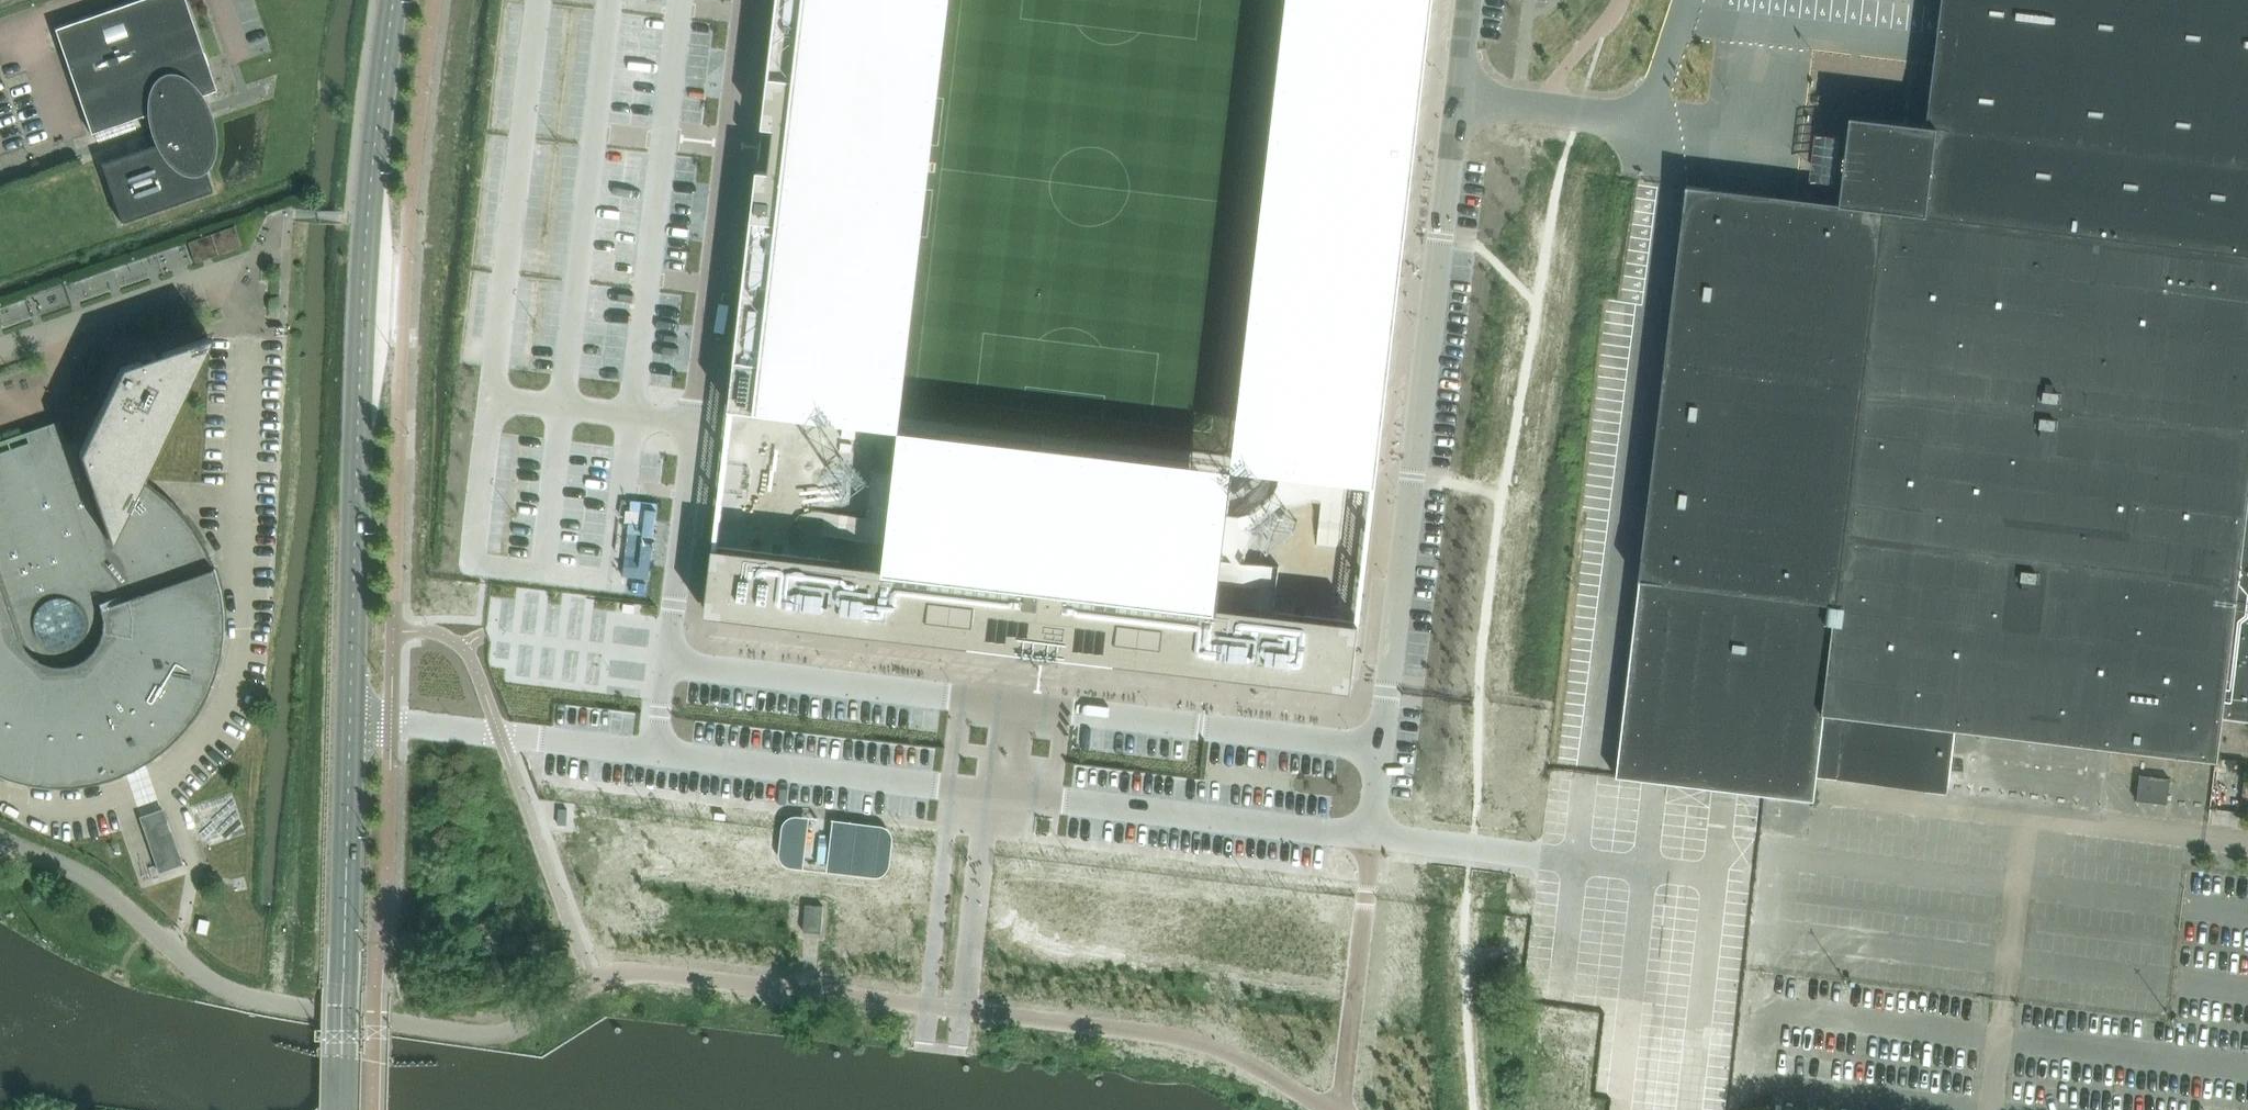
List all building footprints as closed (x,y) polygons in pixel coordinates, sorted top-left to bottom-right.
[(215,90),(184,0),(136,0),(53,28),(54,28),(90,133),(149,112),(151,122),(154,132),(158,142),(100,163),(120,222),(211,191),(203,166),(204,163),(206,159),(207,156),(209,152),(209,149),(210,147),(210,143),(211,140),(211,138),(211,134),(210,131),(210,127),(208,122),(207,118),(206,115),(206,114),(211,113),(207,104),(202,106),(197,96),(215,90)] [(775,127),(770,170),(759,169),(707,612),(1212,672),(1350,688),(1431,0),(1280,0),(1226,452),(895,413),(916,236),(898,234),(915,94),(932,96),(944,0),(779,0),(765,126),(775,127)] [(1933,64),(1926,124),(1849,115),(1845,154),(1839,202),(1686,184),(1616,776),(1738,791),(1764,794),(1814,800),(1817,776),(1947,791),(1947,785),(2100,803),(2107,746),(2216,759),(2221,716),(2247,719),(2247,0),(1941,0),(1933,64)] [(234,226),(187,242),(194,263),(241,247),(234,226)] [(211,568),(202,546),(189,526),(175,509),(157,493),(138,480),(208,334),(160,351),(153,367),(137,359),(118,366),(85,435),(72,439),(67,441),(58,420),(50,435),(42,431),(38,439),(0,452),(0,777),(6,779),(27,784),(49,787),(70,787),(92,784),(112,778),(132,769),(151,758),(168,745),(183,729),(196,712),(206,693),(214,673),(220,652),(222,631),(222,609),(219,588),(213,567),(211,568)] [(2136,800),(2166,803),(2169,778),(2139,774),(2136,800)] [(139,817),(158,871),(180,864),(162,809),(139,817)] [(785,824),(784,827),(784,828),(782,849),(782,854),(783,858),(786,862),(791,864),(871,874),(876,874),(881,873),(885,870),(888,865),(890,841),(891,839),(890,836),(888,832),(886,829),(881,826),(798,817),(793,817),(790,818),(787,821),(785,824)] [(803,931),(821,933),(823,905),(806,904),(803,931)]
